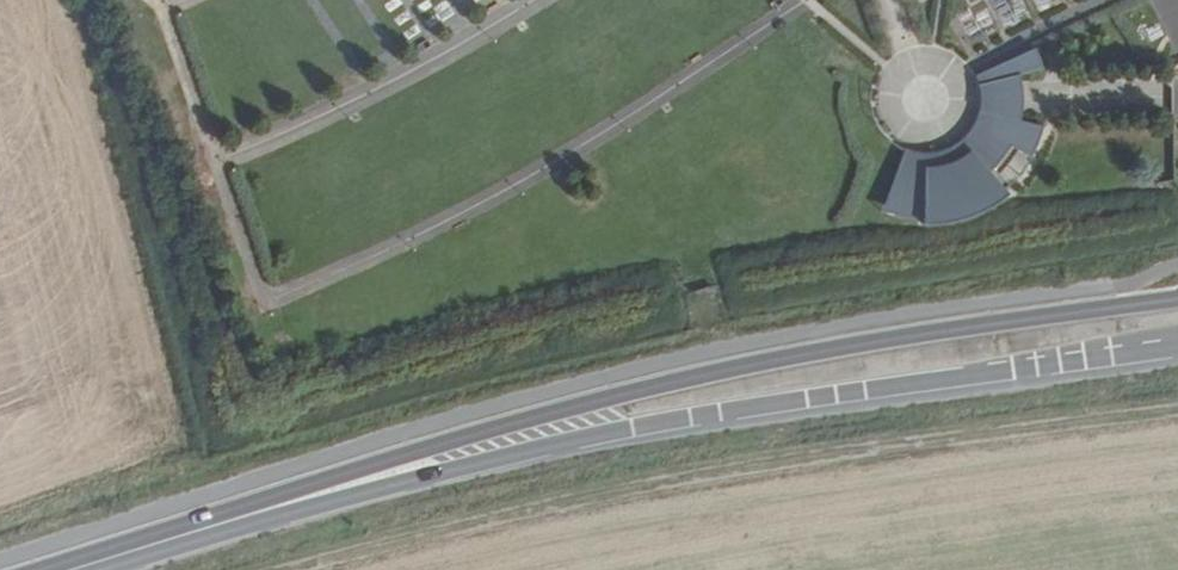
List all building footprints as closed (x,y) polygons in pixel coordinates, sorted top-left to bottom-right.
[(1032,51),(986,72),(991,83),(1018,76),(1040,71),(1032,51)] [(991,83),(986,72),(973,78),(978,91),(979,107),(978,115),(975,124),(970,133),(959,145),(950,151),(942,154),(925,156),(917,155),(906,153),(880,209),(904,217),(926,220),(926,171),(933,171),(939,170),(945,169),(951,167),(958,164),(963,161),(967,158),(971,155),(989,175),(996,169),(1005,159),(1011,148),(986,135),(992,119),(1020,124),(1022,101),(1021,90),(1018,76),(991,83)] [(1020,124),(992,119),(986,135),(1011,148),(1032,159),(1039,145),(1043,129),(1020,124)] [(933,171),(926,171),(926,220),(925,227),(955,224),(978,216),(989,211),(1008,197),(989,175),(971,155),(967,158),(963,161),(958,164),(951,167),(945,169),(939,170),(933,171)]
